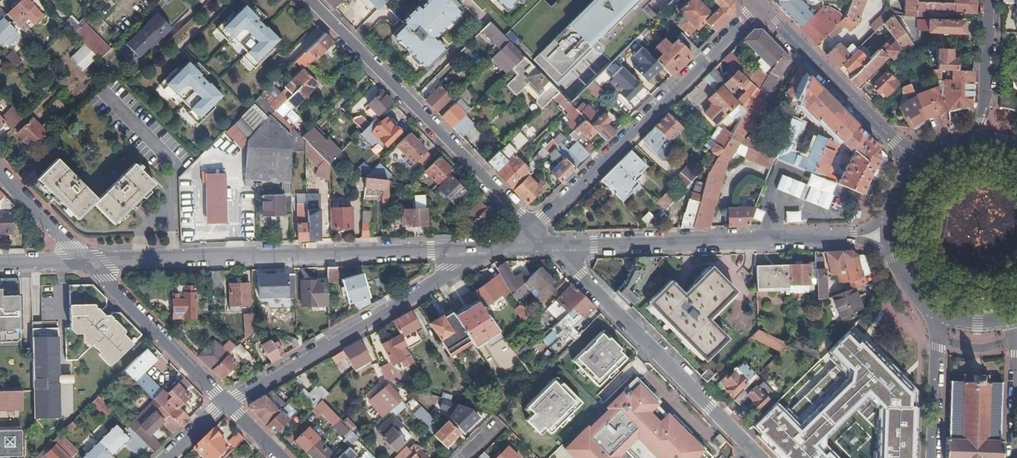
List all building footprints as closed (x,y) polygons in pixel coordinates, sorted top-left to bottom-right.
[(19,26),(26,33),(30,30),(23,23),(28,17),(33,22),(36,23),(42,17),(42,14),(29,0),(22,0),(7,14),(19,26)] [(335,8),(343,0),(329,0),(328,1),(335,8)] [(378,9),(387,0),(370,0),(378,9)] [(447,49),(435,37),(462,12),(457,7),(461,4),(456,0),(428,0),(421,7),(420,6),(402,22),(404,24),(393,35),(426,69),(447,49)] [(507,12),(518,1),(521,3),(524,0),(495,0),(507,12)] [(530,63),(554,87),(564,77),(592,49),(595,52),(597,53),(600,53),(601,52),(602,49),(602,47),(601,45),(596,40),(601,36),(604,39),(609,35),(608,34),(642,0),(594,0),(530,63)] [(714,0),(720,7),(713,14),(699,0),(693,0),(680,12),(686,18),(678,25),(683,29),(680,32),(683,34),(685,32),(689,35),(695,30),(693,28),(695,26),(698,30),(706,22),(716,32),(734,14),(735,2),(733,0),(714,0)] [(817,44),(828,34),(844,18),(839,13),(828,8),(822,7),(815,14),(812,12),(810,14),(795,0),(776,0),(776,3),(785,12),(805,32),(817,44)] [(844,17),(844,18),(828,34),(832,39),(845,27),(852,31),(855,23),(856,24),(859,18),(865,0),(851,0),(844,17)] [(904,14),(889,9),(871,26),(876,32),(883,24),(892,16),(915,17),(916,2),(916,0),(905,0),(904,14)] [(1003,3),(1016,4),(1016,27),(1016,0),(1003,0),(1003,3)] [(976,13),(976,4),(946,3),(938,3),(926,2),(916,2),(915,17),(923,17),(923,14),(926,15),(926,11),(976,13)] [(245,49),(268,27),(266,27),(262,22),(258,18),(256,20),(251,15),(254,12),(251,10),(246,5),(237,14),(224,27),(233,37),(245,49)] [(258,18),(262,22),(267,17),(255,5),(251,10),(254,12),(251,15),(256,20),(258,18)] [(228,42),(233,37),(224,27),(237,14),(234,11),(216,29),(228,42)] [(4,12),(0,16),(3,18),(0,21),(0,43),(1,44),(4,41),(19,26),(7,14),(4,12)] [(158,13),(126,44),(139,58),(150,47),(151,49),(163,37),(172,28),(158,13)] [(912,46),(892,16),(883,24),(892,36),(902,51),(906,48),(907,50),(912,46)] [(72,17),(65,24),(69,27),(75,34),(82,27),(72,17)] [(942,21),(918,20),(917,31),(963,33),(964,21),(949,21),(949,20),(942,20),(942,21)] [(82,27),(75,34),(91,51),(97,57),(100,59),(111,49),(86,23),(82,27)] [(496,56),(501,51),(509,42),(491,23),(482,31),(498,48),(493,53),(496,56)] [(273,33),(268,27),(245,49),(248,52),(251,55),(273,33)] [(772,69),(783,51),(773,41),(762,29),(754,29),(743,40),(753,50),(749,55),(752,58),(750,60),(752,62),(759,56),(772,69)] [(26,33),(31,38),(34,35),(30,30),(26,33)] [(279,39),(273,33),(251,55),(257,61),(272,46),(279,39)] [(333,42),(324,33),(296,61),(302,67),(307,66),(333,42)] [(693,55),(698,50),(688,40),(682,36),(678,40),(693,55)] [(905,55),(902,51),(892,36),(868,60),(855,73),(851,78),(853,81),(857,85),(870,73),(888,54),(893,60),(900,57),(905,55)] [(682,66),(693,55),(678,40),(671,46),(664,40),(656,48),(662,55),(656,61),(671,76),(682,66)] [(513,69),(524,58),(509,42),(501,51),(514,63),(511,67),(513,69)] [(828,55),(840,67),(842,64),(857,49),(859,48),(854,43),(850,45),(848,47),(847,47),(845,49),(839,44),(828,55)] [(257,61),(251,55),(249,57),(259,66),(275,50),(272,46),(257,61)] [(641,77),(649,68),(629,47),(620,56),(641,77)] [(6,48),(2,52),(16,66),(22,60),(12,51),(11,52),(6,48)] [(851,69),(855,73),(868,60),(857,49),(842,64),(849,71),(851,69)] [(952,70),(958,71),(959,54),(953,54),(953,50),(943,49),(937,49),(936,59),(938,59),(938,70),(941,70),(952,70)] [(97,57),(91,51),(77,65),(83,71),(97,57)] [(790,64),(793,61),(783,51),(772,69),(768,76),(760,88),(769,93),(788,63),(790,64)] [(249,57),(246,54),(243,57),(255,69),(259,66),(249,57)] [(760,89),(760,88),(768,76),(759,68),(754,74),(730,54),(724,59),(738,71),(749,80),(753,84),(760,89)] [(555,98),(559,93),(554,87),(530,63),(524,58),(513,69),(512,70),(517,75),(506,86),(516,96),(525,88),(537,99),(536,103),(542,109),(555,98)] [(189,61),(180,71),(167,83),(176,93),(191,108),(200,118),(213,105),(223,95),(210,82),(209,83),(205,79),(201,75),(199,76),(195,71),(196,69),(194,66),(189,61)] [(651,96),(671,76),(656,61),(649,68),(656,75),(644,88),(651,96)] [(199,62),(194,66),(196,69),(195,71),(199,76),(201,75),(205,79),(210,73),(199,62)] [(167,83),(180,71),(177,68),(159,85),(171,98),(176,93),(167,83)] [(798,101),(808,76),(804,72),(800,68),(788,87),(789,88),(786,95),(784,95),(791,103),(788,106),(794,112),(797,105),(798,101)] [(366,75),(360,69),(349,80),(354,86),(366,75)] [(722,76),(714,69),(709,74),(719,83),(722,80),(722,76)] [(972,102),(973,71),(958,71),(952,70),(952,81),(941,81),(941,70),(938,70),(932,70),(938,87),(948,111),(960,108),(968,107),(969,107),(972,102)] [(741,89),(749,80),(738,71),(724,84),(731,91),(738,85),(741,89)] [(879,71),(868,82),(879,93),(881,90),(886,95),(898,83),(887,72),(883,76),(879,71)] [(276,110),(276,111),(283,104),(286,101),(288,99),(311,76),(307,72),(302,72),(286,87),(287,88),(282,93),(273,84),(262,96),(276,110)] [(629,118),(644,103),(633,93),(627,99),(601,74),(593,82),(604,93),(629,118)] [(311,76),(288,99),(295,106),(319,83),(311,76)] [(778,150),(775,158),(819,176),(835,182),(839,183),(861,193),(865,184),(868,176),(874,167),(878,159),(877,147),(874,144),(854,123),(848,117),(828,96),(808,76),(798,101),(802,103),(800,106),(816,120),(814,122),(819,127),(820,125),(822,127),(824,124),(836,136),(833,142),(819,136),(808,162),(786,153),(799,122),(793,120),(800,110),(797,105),(794,112),(778,150)] [(604,93),(593,82),(587,88),(597,100),(604,93)] [(738,103),(746,111),(756,95),(760,89),(753,84),(738,99),(739,100),(738,103)] [(903,98),(914,94),(911,84),(904,86),(898,92),(903,98)] [(426,101),(437,113),(452,99),(440,87),(426,101)] [(716,123),(738,103),(722,87),(709,99),(714,104),(706,113),(716,123)] [(936,114),(948,111),(938,87),(927,91),(925,90),(919,92),(919,94),(915,95),(915,96),(925,119),(936,114)] [(385,95),(382,91),(368,105),(379,115),(392,102),(385,95)] [(36,97),(40,101),(46,96),(42,92),(36,97)] [(562,105),(566,100),(559,93),(555,98),(561,104),(562,105)] [(730,138),(739,142),(750,147),(754,140),(756,137),(750,135),(748,139),(743,137),(749,128),(751,129),(757,121),(755,119),(759,112),(762,114),(769,103),(756,95),(746,111),(730,138)] [(262,96),(254,103),(268,117),(276,110),(262,96)] [(924,120),(925,119),(915,96),(900,102),(899,100),(896,101),(909,128),(911,128),(918,124),(924,120)] [(1000,107),(1013,110),(1014,98),(1000,96),(1000,105),(1000,107)] [(576,110),(570,104),(566,100),(562,105),(576,120),(563,132),(568,137),(570,135),(585,119),(576,110)] [(286,101),(283,104),(288,110),(291,106),(286,101)] [(254,103),(224,133),(239,149),(248,140),(276,111),(276,110),(268,117),(254,103)] [(283,104),(276,111),(282,116),(288,110),(283,104)] [(452,128),(466,114),(456,104),(442,117),(452,128)] [(607,141),(615,132),(607,124),(611,120),(604,114),(600,118),(587,106),(586,107),(582,104),(576,110),(585,119),(587,121),(597,131),(607,141)] [(200,118),(191,108),(186,113),(199,125),(216,108),(213,105),(200,118)] [(318,122),(327,113),(318,105),(310,113),(318,122)] [(379,115),(368,105),(363,110),(373,121),(376,118),(379,115)] [(970,116),(968,107),(960,108),(948,111),(949,119),(970,116)] [(17,110),(5,121),(0,116),(0,126),(4,122),(11,130),(24,117),(17,110)] [(276,111),(248,140),(246,180),(281,183),(291,183),(290,152),(290,125),(289,124),(282,116),(276,111)] [(452,128),(462,138),(476,125),(466,114),(452,128)] [(683,129),(668,114),(666,117),(655,127),(670,142),(672,139),(677,135),(683,129)] [(355,119),(354,120),(364,130),(369,125),(362,117),(355,119)] [(393,129),(395,126),(386,117),(384,120),(393,129)] [(364,130),(363,131),(360,133),(372,145),(378,139),(386,146),(400,131),(395,126),(393,129),(384,120),(381,123),(376,118),(373,121),(369,125),(364,130)] [(18,133),(33,148),(47,134),(33,119),(18,133)] [(364,130),(354,120),(353,121),(363,131),(364,130)] [(925,122),(924,120),(918,124),(911,128),(912,130),(916,131),(925,126),(925,122)] [(589,140),(597,131),(587,121),(579,130),(589,140)] [(295,123),(292,126),(303,138),(306,134),(295,123)] [(290,125),(290,152),(291,152),(306,152),(306,141),(303,138),(292,126),(290,125)] [(315,126),(312,128),(325,141),(328,139),(315,126)] [(670,142),(655,127),(646,137),(642,140),(662,160),(675,147),(670,142)] [(306,134),(303,138),(306,141),(329,164),(341,152),(328,139),(325,141),(312,128),(306,134)] [(724,148),(730,138),(723,132),(716,142),(717,143),(724,148)] [(396,146),(414,164),(427,152),(409,133),(396,146)] [(701,203),(693,227),(710,227),(739,142),(730,138),(724,148),(719,156),(711,169),(709,172),(701,203)] [(754,140),(750,147),(762,152),(765,145),(754,140)] [(306,141),(306,152),(306,153),(330,176),(329,164),(306,141)] [(555,150),(559,146),(554,141),(530,165),(532,167),(529,170),(516,158),(520,154),(518,152),(514,156),(514,155),(497,173),(503,179),(514,190),(528,177),(540,165),(549,155),(555,150)] [(591,156),(596,151),(587,143),(583,147),(591,156)] [(713,152),(719,156),(724,148),(717,143),(713,149),(713,152)] [(586,161),(591,156),(583,147),(579,145),(574,150),(586,161)] [(765,145),(762,152),(775,158),(778,150),(765,145)] [(514,156),(518,152),(517,151),(513,155),(505,146),(487,163),(491,168),(497,173),(514,155),(514,156)] [(563,146),(557,152),(576,171),(582,165),(571,153),(563,146)] [(762,152),(750,147),(745,158),(771,169),(775,158),(762,152)] [(865,184),(861,193),(869,197),(873,185),(881,173),(887,162),(883,160),(881,151),(877,147),(878,159),(874,167),(868,176),(865,184)] [(557,152),(555,150),(549,155),(559,165),(551,173),(563,184),(565,182),(576,171),(557,152)] [(574,150),(571,153),(582,165),(584,163),(586,161),(574,150)] [(627,154),(618,164),(632,177),(636,182),(642,175),(640,173),(647,166),(631,151),(627,154)] [(137,201),(155,184),(135,164),(98,199),(58,158),(38,178),(54,195),(60,200),(78,219),(94,204),(114,224),(131,207),(137,201)] [(440,158),(426,171),(439,184),(453,171),(440,158)] [(379,163),(365,177),(386,180),(391,175),(379,163)] [(618,164),(602,180),(609,187),(611,185),(617,192),(632,177),(618,164)] [(688,167),(675,180),(682,186),(685,189),(697,176),(688,167)] [(227,171),(207,172),(208,221),(228,221),(227,171)] [(528,177),(514,190),(527,203),(540,190),(540,189),(545,184),(537,175),(532,181),(528,177)] [(777,189),(788,194),(799,198),(805,184),(793,179),(783,175),(777,189)] [(453,203),(465,190),(451,176),(439,189),(453,203)] [(386,180),(365,177),(364,195),(381,196),(381,193),(383,193),(384,204),(389,204),(388,180),(386,180)] [(615,194),(622,201),(634,191),(633,190),(638,184),(636,182),(632,177),(617,192),(615,194)] [(811,186),(805,184),(799,198),(805,200),(811,186)] [(822,191),(811,186),(805,200),(817,205),(827,209),(833,195),(822,191)] [(433,191),(428,196),(432,200),(437,195),(433,191)] [(668,192),(657,203),(664,209),(675,199),(668,192)] [(285,214),(293,214),(292,194),(263,194),(264,216),(285,216),(285,214)] [(307,205),(309,240),(320,240),(320,218),(319,194),(307,194),(307,205)] [(427,226),(426,195),(415,196),(415,209),(408,210),(408,214),(405,214),(405,219),(408,219),(408,226),(427,226)] [(6,196),(0,201),(0,232),(12,232),(12,212),(7,212),(15,205),(6,196)] [(682,223),(680,228),(693,227),(701,203),(689,199),(685,213),(684,213),(681,223),(682,223)] [(487,208),(481,202),(465,217),(472,224),(469,226),(471,228),(473,226),(479,232),(496,215),(488,207),(487,208)] [(298,205),(299,240),(304,240),(309,240),(307,205),(298,205)] [(352,208),(331,208),(331,229),(353,229),(352,208)] [(728,209),(729,226),(738,226),(748,226),(755,208),(735,209),(728,209)] [(800,210),(785,210),(785,221),(800,221),(800,210)] [(371,212),(363,211),(362,238),(370,238),(370,224),(371,223),(371,212)] [(641,219),(647,225),(655,218),(649,212),(641,219)] [(836,251),(826,252),(832,276),(838,274),(841,283),(849,280),(852,289),(855,288),(866,283),(863,276),(860,266),(859,257),(852,251),(849,251),(836,251)] [(863,256),(859,257),(860,266),(863,276),(870,274),(866,259),(863,256)] [(653,257),(637,257),(633,266),(636,268),(632,277),(629,275),(624,284),(615,293),(630,308),(641,297),(637,293),(643,285),(652,266),(650,264),(653,257)] [(497,262),(494,263),(500,275),(511,292),(513,295),(527,281),(522,275),(514,279),(505,263),(503,264),(502,262),(497,262)] [(789,265),(757,266),(758,292),(790,291),(789,265)] [(816,265),(789,265),(790,291),(790,292),(797,292),(798,292),(804,292),(804,285),(811,285),(811,284),(817,284),(816,269),(816,265)] [(338,267),(328,267),(328,282),(339,282),(338,267)] [(541,267),(527,281),(513,295),(517,300),(529,289),(531,291),(535,287),(541,294),(537,297),(542,303),(556,290),(550,285),(554,281),(541,267)] [(735,291),(712,268),(684,295),(673,285),(675,283),(673,281),(671,283),(671,282),(649,303),(705,360),(726,338),(707,319),(735,291)] [(826,269),(816,269),(817,284),(817,299),(828,299),(826,269)] [(212,271),(212,287),(222,287),(222,271),(212,271)] [(284,299),(296,298),(296,287),(295,275),(274,275),(274,272),(267,273),(267,275),(259,276),(260,297),(284,297),(284,299)] [(363,310),(372,305),(363,273),(341,279),(348,301),(348,302),(353,316),(363,310)] [(511,292),(500,275),(475,292),(479,297),(478,298),(479,299),(480,298),(484,304),(482,306),(483,308),(499,297),(501,295),(503,297),(511,292)] [(0,278),(0,342),(19,341),(22,337),(21,281),(17,277),(0,278)] [(329,305),(328,282),(313,283),(313,280),(302,281),(302,306),(329,305)] [(185,318),(196,317),(195,293),(194,293),(193,282),(185,282),(185,284),(183,283),(183,282),(177,282),(174,285),(174,295),(173,295),(174,317),(185,317),(185,318)] [(254,304),(254,283),(230,284),(231,305),(254,304)] [(107,298),(93,284),(71,285),(73,327),(67,327),(68,360),(79,360),(94,345),(107,358),(110,355),(116,361),(143,335),(136,328),(134,330),(131,327),(133,324),(120,312),(113,312),(110,315),(107,315),(106,316),(102,311),(107,306),(107,298)] [(577,290),(573,285),(548,309),(560,321),(584,297),(577,290)] [(855,288),(852,289),(834,296),(843,322),(854,317),(852,313),(862,309),(855,288)] [(56,297),(42,296),(42,318),(56,318),(56,297)] [(584,297),(560,321),(552,328),(560,338),(550,348),(559,356),(580,335),(572,327),(582,318),(584,319),(595,308),(591,303),(584,297)] [(479,301),(455,314),(456,317),(480,303),(479,301)] [(456,317),(468,336),(474,346),(500,331),(483,308),(482,306),(480,303),(456,317)] [(516,310),(525,319),(530,315),(521,305),(516,310)] [(406,315),(394,322),(401,335),(408,348),(420,340),(414,330),(420,327),(411,312),(406,315)] [(440,317),(431,323),(447,349),(468,336),(456,317),(455,314),(454,312),(444,318),(440,317)] [(245,315),(247,337),(256,329),(255,314),(245,315)] [(59,328),(34,328),(36,418),(61,418),(59,328)] [(851,328),(820,359),(750,429),(779,457),(835,457),(818,440),(863,398),(872,408),(870,457),(916,457),(918,392),(851,328)] [(583,362),(605,341),(594,330),(572,352),(583,362)] [(788,344),(759,330),(751,338),(781,352),(788,344)] [(474,346),(476,348),(501,333),(500,331),(474,346)] [(408,348),(401,335),(383,344),(389,355),(394,363),(401,359),(405,366),(414,361),(408,348)] [(289,336),(287,341),(292,343),(298,345),(298,339),(289,336)] [(791,345),(820,359),(820,351),(791,337),(791,345)] [(899,343),(909,348),(912,342),(901,337),(899,343)] [(262,346),(272,363),(285,355),(277,344),(275,345),(271,340),(262,346)] [(139,356),(148,347),(142,341),(133,350),(139,356)] [(237,347),(230,341),(222,349),(215,341),(210,346),(209,345),(203,351),(204,352),(199,357),(213,371),(228,355),(234,350),(237,347)] [(344,350),(347,357),(354,369),(355,370),(371,360),(360,341),(353,345),(344,350)] [(524,341),(519,346),(520,347),(524,343),(528,347),(525,351),(526,352),(531,347),(524,341)] [(568,377),(552,362),(542,373),(557,388),(536,409),(558,431),(585,404),(580,399),(616,364),(606,353),(611,348),(605,341),(583,362),(568,377)] [(519,346),(516,349),(523,355),(526,352),(525,351),(528,347),(524,343),(520,347),(519,346)] [(158,350),(152,344),(148,347),(139,356),(125,370),(133,379),(153,399),(162,390),(145,373),(158,360),(153,354),(158,350)] [(241,344),(237,347),(234,350),(243,359),(250,354),(241,344)] [(344,350),(332,357),(335,364),(347,357),(344,350)] [(228,355),(213,371),(221,379),(237,364),(228,355)] [(342,373),(351,367),(345,359),(337,364),(342,373)] [(757,377),(744,363),(740,366),(739,365),(737,368),(738,369),(730,377),(727,375),(719,383),(732,397),(742,386),(745,389),(757,377)] [(388,365),(381,368),(386,379),(395,382),(388,365)] [(701,376),(708,383),(715,376),(708,369),(701,376)] [(133,379),(125,370),(123,373),(131,381),(133,379)] [(1003,439),(1000,439),(1000,432),(1001,432),(1001,430),(1000,430),(1000,419),(1002,419),(1002,418),(1001,417),(1001,407),(1002,407),(1002,405),(1001,405),(1001,394),(1002,394),(1003,392),(1001,392),(1001,385),(1003,385),(1003,383),(996,383),(990,383),(990,381),(989,381),(989,375),(983,375),(982,373),(977,373),(972,373),(971,374),(964,374),(964,380),(963,380),(963,382),(950,381),(950,383),(951,383),(951,390),(950,391),(950,393),(951,393),(950,403),(949,404),(949,405),(950,406),(950,415),(949,416),(949,417),(950,418),(950,428),(948,429),(948,430),(950,431),(949,438),(947,438),(946,457),(1002,457),(1003,439)] [(634,376),(560,446),(571,457),(631,457),(632,457),(710,457),(712,457),(666,410),(663,412),(655,403),(658,401),(634,376)] [(745,389),(735,400),(740,405),(748,397),(753,402),(752,403),(759,411),(775,395),(757,377),(745,389)] [(170,398),(169,400),(168,401),(176,409),(178,407),(189,396),(184,391),(191,384),(185,378),(169,393),(170,394),(172,397),(170,398)] [(24,410),(24,391),(7,391),(3,383),(0,383),(0,410),(24,410)] [(492,387),(501,402),(506,397),(498,383),(492,387)] [(390,411),(402,401),(402,400),(389,384),(385,388),(383,385),(380,387),(379,390),(380,392),(370,400),(384,416),(390,411)] [(303,389),(300,393),(315,408),(323,401),(327,396),(317,386),(309,395),(303,389)] [(163,392),(162,390),(153,399),(155,400),(182,427),(186,423),(190,419),(178,407),(176,409),(168,401),(169,400),(168,400),(165,403),(161,398),(163,396),(163,392)] [(267,397),(265,395),(251,404),(250,409),(267,426),(283,409),(287,406),(272,391),(267,397)] [(104,403),(103,401),(99,397),(91,404),(97,410),(104,403)] [(148,446),(155,453),(161,447),(150,435),(162,423),(174,434),(182,427),(155,400),(128,426),(130,428),(148,446)] [(479,416),(472,408),(445,400),(442,409),(455,413),(451,418),(457,424),(457,425),(464,432),(479,416)] [(323,401),(315,408),(314,409),(319,415),(322,412),(335,426),(341,419),(323,401)] [(406,406),(402,401),(390,411),(395,416),(406,406)] [(113,411),(104,403),(97,410),(105,418),(113,411)] [(283,409),(267,426),(271,430),(274,433),(289,419),(283,413),(285,411),(283,409)] [(427,427),(435,420),(435,419),(430,414),(422,422),(427,427)] [(404,427),(395,416),(378,430),(385,437),(384,438),(397,451),(406,442),(398,433),(404,427)] [(350,431),(355,427),(348,418),(343,421),(350,431)] [(446,447),(461,433),(449,421),(443,428),(435,420),(427,427),(435,435),(446,447)] [(100,441),(113,455),(125,443),(138,456),(148,446),(130,428),(125,433),(117,425),(100,441)] [(296,442),(308,453),(320,441),(321,439),(310,428),(296,442)] [(0,431),(0,457),(23,457),(23,430),(0,431)] [(194,450),(202,457),(218,457),(228,448),(219,440),(220,439),(213,431),(194,450)] [(359,438),(353,432),(344,441),(350,447),(359,438)] [(54,440),(72,457),(78,452),(60,434),(54,440)] [(230,443),(235,449),(245,439),(239,434),(230,443)] [(113,455),(100,441),(83,457),(110,457),(113,455)] [(308,453),(313,457),(316,457),(317,457),(327,457),(332,453),(320,441),(308,453)] [(39,457),(70,457),(57,445),(47,454),(45,452),(39,457)] [(508,446),(497,457),(520,457),(508,446)]
